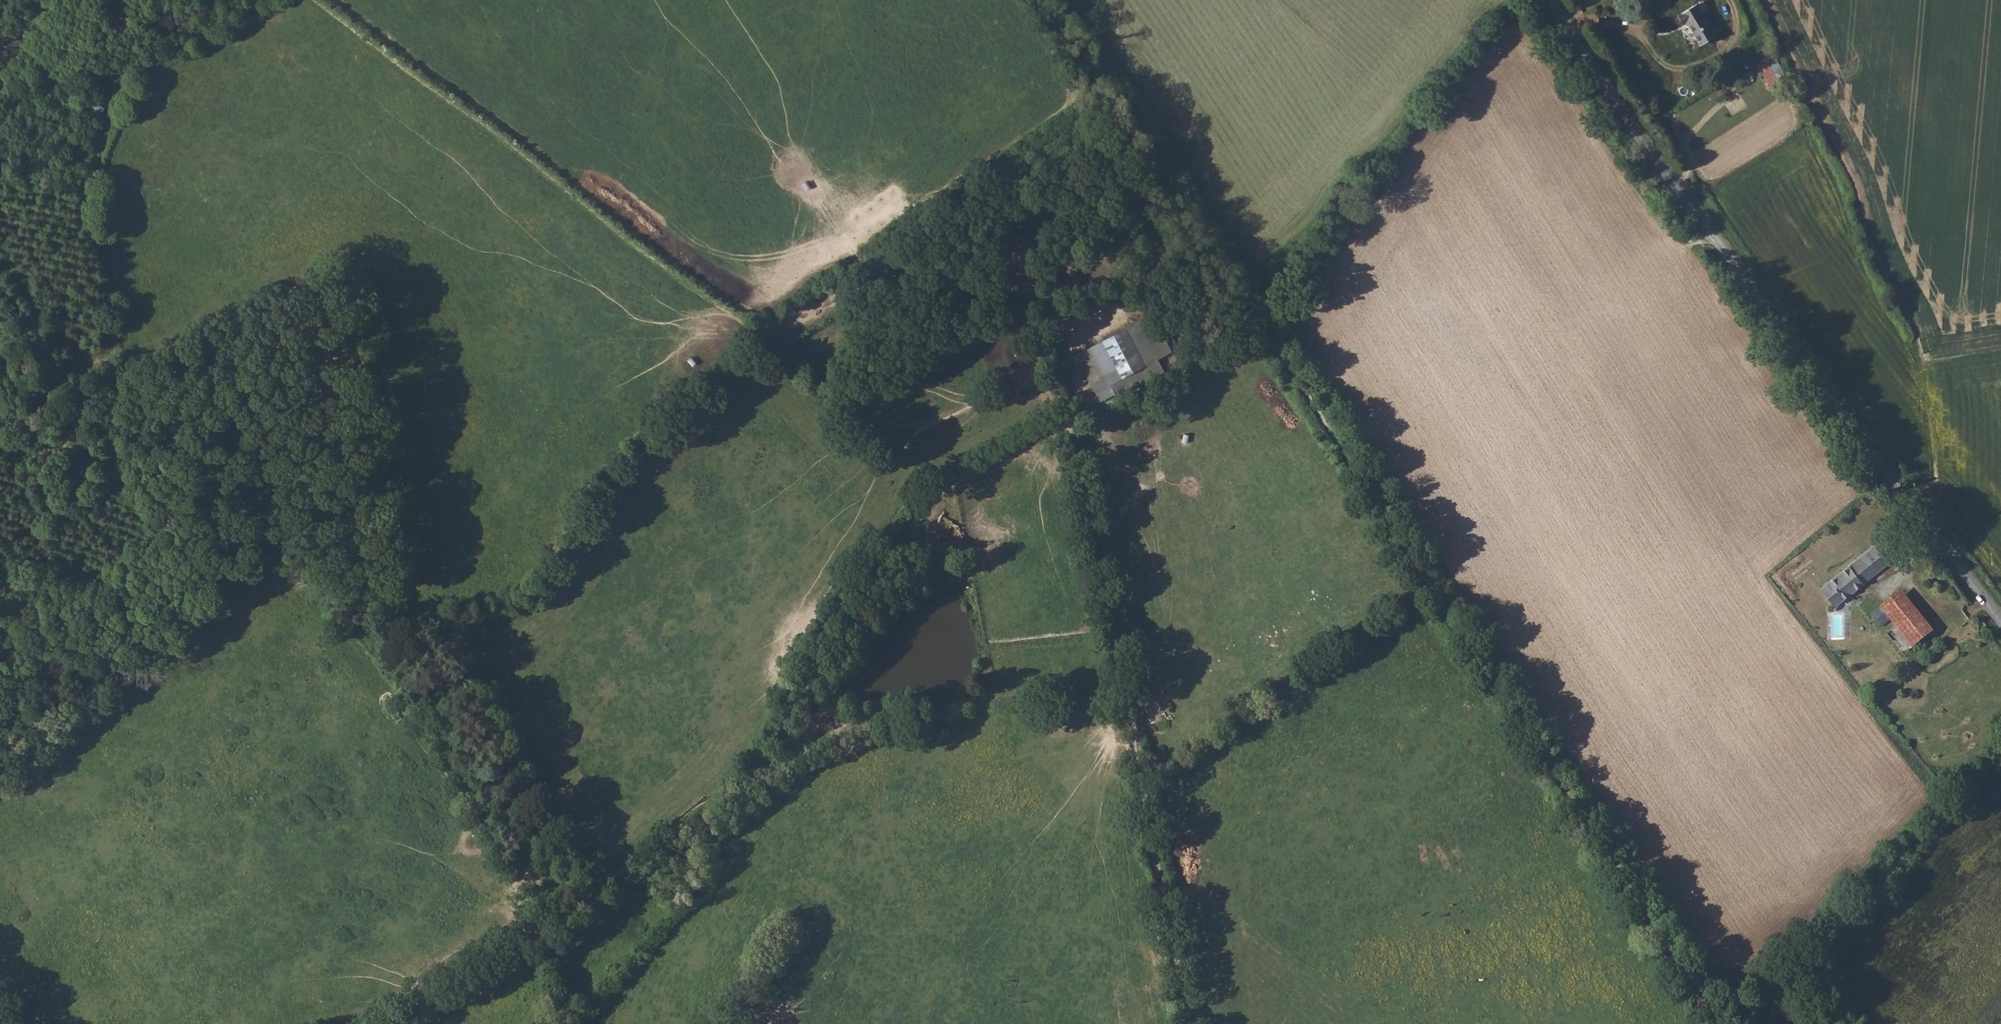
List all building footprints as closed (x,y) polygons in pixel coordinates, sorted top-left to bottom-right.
[(1692,8),(1674,19),(1680,29),(1684,26),(1697,48),(1712,39),(1692,8)] [(1760,66),(1771,87),(1788,79),(1777,57),(1760,66)] [(1163,370),(1157,359),(1170,351),(1152,316),(1092,347),(1118,394),(1163,370)] [(1864,559),(1822,593),(1835,610),(1877,576),(1864,559)] [(1902,597),(1871,621),(1880,632),(1890,624),(1895,631),(1885,639),(1901,660),(1932,635),(1902,597)]
